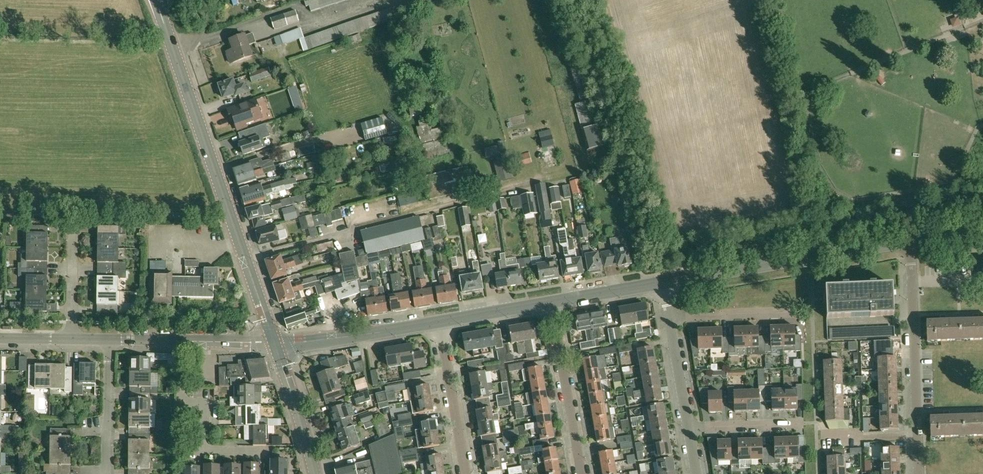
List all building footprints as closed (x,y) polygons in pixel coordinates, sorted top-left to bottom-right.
[(319,3),(321,9),(326,7),(324,0),(318,0),(319,3)] [(410,1),(413,13),(419,11),(415,0),(413,0),(410,1)] [(421,0),(415,0),(419,11),(424,9),(421,0)] [(427,0),(421,0),(424,9),(429,7),(427,0)] [(413,13),(410,1),(404,3),(408,15),(413,13)] [(319,3),(309,6),(311,12),(321,9),(319,3)] [(404,3),(399,5),(403,17),(408,15),(404,3)] [(403,17),(399,5),(394,7),(398,18),(403,17)] [(394,7),(388,9),(392,20),(398,18),(394,7)] [(392,20),(388,9),(383,11),(387,22),(392,20)] [(284,13),(270,18),(274,30),(288,26),(287,25),(299,21),(295,10),(284,14),(284,13)] [(383,11),(378,12),(382,24),(387,22),(383,11)] [(382,24),(378,12),(373,14),(376,26),(382,24)] [(373,14),(367,16),(371,28),(376,26),(373,14)] [(371,28),(367,16),(362,18),(366,30),(371,28)] [(362,18),(357,20),(361,32),(366,30),(362,18)] [(361,32),(357,20),(351,22),(355,33),(361,32)] [(351,22),(346,23),(350,35),(355,33),(351,22)] [(346,23),(341,25),(345,37),(350,35),(346,23)] [(345,37),(341,25),(336,27),(339,39),(345,37)] [(336,27),(330,29),(334,41),(339,39),(336,27)] [(334,41),(330,29),(325,31),(329,43),(334,41)] [(325,31),(320,33),(324,45),(329,43),(325,31)] [(244,35),(229,40),(232,50),(226,52),(230,63),(251,56),(248,45),(255,43),(252,33),(245,36),(244,35)] [(324,45),(320,33),(314,35),(318,46),(324,45)] [(314,35),(309,36),(313,48),(318,46),(314,35)] [(346,39),(348,44),(362,40),(360,35),(346,39)] [(304,38),(308,50),(313,48),(309,36),(304,38)] [(580,103),(575,104),(582,130),(581,130),(587,151),(605,146),(599,125),(592,99),(583,66),(570,69),(574,82),(574,81),(580,103)] [(269,68),(260,70),(249,74),(252,82),(272,75),(269,68)] [(235,96),(246,92),(244,85),(235,88),(232,80),(218,85),(219,86),(218,87),(219,91),(221,92),(223,98),(235,94),(235,96)] [(227,110),(230,119),(231,123),(234,122),(237,130),(246,127),(244,121),(251,118),(252,121),(261,118),(255,100),(227,110)] [(420,102),(408,105),(408,106),(411,117),(423,115),(420,102)] [(438,128),(432,130),(431,125),(432,125),(430,119),(424,121),(416,123),(418,127),(415,128),(423,161),(455,153),(445,108),(434,111),(438,128)] [(362,124),(366,139),(387,133),(383,117),(362,124)] [(266,124),(241,132),(244,141),(239,143),(243,155),(266,147),(263,139),(270,136),(266,124)] [(551,130),(538,134),(542,149),(555,146),(551,130)] [(399,140),(401,149),(407,147),(405,138),(399,140)] [(498,145),(484,149),(486,157),(496,155),(506,152),(503,141),(497,142),(498,145)] [(395,161),(405,159),(407,159),(405,151),(393,153),(395,161)] [(528,153),(516,156),(519,166),(531,163),(528,153)] [(319,154),(311,156),(314,168),(322,166),(319,154)] [(232,170),(235,178),(270,167),(274,166),(272,159),(263,162),(264,164),(262,165),(260,158),(249,161),(250,164),(232,170)] [(395,161),(383,164),(384,172),(396,170),(395,161)] [(270,167),(235,178),(238,186),(256,180),(255,177),(259,176),(276,171),(275,168),(274,166),(270,167)] [(424,179),(423,180),(429,202),(430,202),(467,193),(461,170),(424,179)] [(596,176),(594,179),(595,182),(597,184),(601,183),(602,181),(602,177),(599,176),(596,176)] [(239,190),(242,198),(271,189),(289,185),(297,184),(296,178),(284,180),(270,185),(270,186),(261,188),(260,183),(239,190)] [(579,178),(568,181),(572,194),(583,191),(579,178)] [(271,189),(242,198),(244,207),(265,201),(265,202),(271,200),(269,195),(290,189),(289,185),(271,189)] [(545,185),(535,187),(540,213),(541,213),(543,221),(552,220),(547,195),(545,185)] [(562,186),(564,198),(571,197),(569,185),(562,186)] [(561,205),(558,188),(548,189),(551,206),(561,205)] [(415,190),(400,194),(397,195),(400,206),(418,202),(415,190)] [(520,196),(522,208),(523,216),(537,214),(533,193),(520,196)] [(260,206),(246,210),(248,221),(251,220),(253,229),(265,227),(262,217),(270,215),(273,214),(272,210),(280,208),(306,202),(306,201),(304,195),(288,198),(278,201),(260,206)] [(513,209),(522,208),(520,196),(511,198),(513,209)] [(504,198),(495,200),(497,211),(506,209),(504,198)] [(488,201),(490,213),(497,211),(495,200),(488,201)] [(282,209),(283,214),(285,222),(299,218),(296,206),(282,209)] [(457,209),(460,224),(468,223),(465,207),(457,209)] [(340,209),(335,210),(338,221),(343,219),(340,209)] [(335,211),(329,212),(332,222),(337,221),(335,211)] [(329,212),(324,214),(326,224),(327,227),(333,225),(329,212)] [(311,214),(305,216),(308,229),(315,227),(312,217),(311,214)] [(324,214),(318,215),(321,225),(326,224),(324,214)] [(318,215),(312,217),(315,227),(321,225),(318,215)] [(437,217),(438,227),(445,226),(443,216),(437,217)] [(366,254),(366,255),(422,241),(425,240),(419,217),(360,232),(364,249),(366,254)] [(576,219),(578,227),(577,227),(579,239),(587,238),(584,218),(576,219)] [(98,234),(98,248),(119,248),(120,227),(119,227),(119,221),(110,221),(110,227),(104,227),(98,227),(98,234)] [(27,247),(48,247),(48,233),(42,233),(42,226),(48,226),(27,225),(27,247)] [(283,230),(282,230),(281,225),(275,226),(255,231),(259,245),(278,240),(285,238),(286,236),(285,231),(283,230)] [(561,245),(567,244),(567,240),(565,228),(557,229),(560,245),(561,245)] [(442,236),(432,238),(434,245),(443,242),(442,236)] [(572,239),(567,240),(567,244),(573,276),(583,274),(580,258),(575,259),(572,239)] [(612,251),(601,253),(604,266),(617,264),(618,266),(622,265),(622,266),(624,266),(625,267),(628,266),(629,265),(630,265),(627,249),(622,250),(622,245),(619,246),(618,239),(613,240),(610,241),(612,251)] [(316,245),(318,252),(334,248),(332,242),(316,245)] [(565,261),(560,261),(563,277),(573,276),(567,244),(561,245),(563,246),(565,261)] [(402,253),(408,252),(412,251),(410,245),(401,247),(402,253)] [(543,247),(545,257),(549,280),(559,278),(555,256),(551,256),(549,246),(543,247)] [(584,260),(586,260),(588,273),(600,271),(597,253),(591,254),(590,251),(589,251),(588,246),(582,247),(584,260)] [(21,263),(21,269),(26,269),(47,269),(47,268),(42,268),(42,261),(48,261),(48,247),(27,247),(27,254),(21,254),(21,263)] [(119,248),(98,248),(98,262),(103,262),(103,269),(98,269),(98,270),(127,270),(127,264),(119,264),(119,248)] [(331,253),(333,263),(340,262),(338,252),(331,253)] [(354,252),(339,255),(344,282),(359,278),(358,273),(357,268),(355,258),(354,252)] [(368,256),(370,265),(380,263),(378,253),(368,256)] [(510,286),(506,266),(504,254),(500,254),(501,260),(499,261),(501,274),(495,275),(498,288),(510,286)] [(265,262),(264,263),(266,267),(267,268),(268,271),(294,262),(296,262),(302,260),(301,255),(292,258),(282,261),(280,256),(265,261),(265,262)] [(367,255),(355,258),(357,268),(369,265),(367,255)] [(539,282),(549,280),(545,257),(540,258),(541,264),(537,264),(539,282)] [(506,266),(510,286),(522,284),(519,271),(519,268),(532,266),(531,258),(515,261),(516,264),(506,266)] [(294,262),(268,271),(269,274),(269,276),(270,278),(271,279),(271,280),(287,275),(285,271),(304,265),(303,264),(302,260),(296,262),(294,262)] [(474,275),(470,276),(473,292),(478,291),(478,290),(482,290),(477,261),(472,262),(474,275)] [(421,265),(417,266),(420,281),(424,306),(426,307),(429,306),(430,305),(434,305),(431,289),(426,290),(421,265)] [(424,306),(420,281),(417,266),(413,267),(417,292),(412,293),(414,308),(419,307),(420,308),(423,307),(424,306)] [(201,269),(201,274),(204,274),(204,277),(204,284),(213,285),(218,285),(222,285),(222,278),(218,278),(219,268),(204,268),(204,269),(201,269)] [(18,269),(18,276),(26,276),(26,290),(47,290),(47,277),(42,277),(42,270),(47,270),(47,269),(26,269),(18,269)] [(97,291),(118,291),(119,277),(126,277),(127,270),(98,270),(103,270),(103,278),(97,278),(97,291)] [(447,302),(443,274),(442,271),(438,272),(439,278),(441,288),(435,289),(438,304),(442,303),(443,304),(446,303),(447,302)] [(213,297),(213,285),(204,284),(204,277),(172,276),(172,272),(156,272),(156,303),(172,303),(172,296),(213,297)] [(374,272),(370,272),(371,275),(371,281),(377,314),(378,314),(379,315),(382,314),(383,313),(387,313),(384,298),(383,289),(377,289),(376,280),(375,276),(374,272)] [(473,292),(470,276),(464,277),(464,272),(459,273),(462,293),(466,292),(467,293),(473,292)] [(331,277),(322,280),(326,294),(335,291),(334,290),(343,287),(341,283),(344,282),(342,274),(331,277)] [(401,311),(396,285),(395,274),(390,275),(394,296),(388,297),(391,312),(395,311),(396,312),(400,311),(401,311)] [(395,274),(396,285),(401,311),(401,310),(402,311),(405,310),(406,309),(410,309),(408,293),(402,294),(399,274),(395,274)] [(313,282),(318,281),(316,276),(303,280),(304,284),(313,282)] [(446,277),(443,277),(447,302),(448,302),(449,303),(452,302),(452,301),(457,301),(455,285),(449,286),(448,277),(446,277)] [(302,285),(304,285),(303,282),(301,283),(300,281),(290,284),(288,279),(273,284),(273,285),(273,287),(274,290),(275,290),(276,294),(302,285)] [(334,290),(335,291),(338,299),(360,293),(357,281),(347,283),(346,282),(344,282),(341,283),(343,287),(334,290)] [(376,315),(377,314),(371,281),(367,281),(369,292),(360,293),(361,301),(365,301),(367,316),(371,315),(372,316),(376,315)] [(315,287),(313,282),(304,284),(304,285),(302,285),(276,294),(277,298),(277,299),(278,302),(279,302),(279,304),(295,299),(295,301),(302,298),(299,291),(310,288),(315,287)] [(894,316),(893,288),(893,285),(825,288),(827,319),(894,316)] [(26,290),(26,302),(26,303),(17,303),(17,312),(47,312),(47,290),(26,290)] [(97,312),(118,313),(118,291),(97,291),(97,305),(107,305),(107,312),(97,312)] [(641,323),(647,321),(648,321),(645,304),(632,306),(635,324),(637,334),(635,334),(636,340),(651,337),(650,331),(643,333),(641,323)] [(131,305),(131,313),(139,314),(139,306),(131,305)] [(622,326),(635,324),(632,306),(619,308),(622,326)] [(287,317),(284,319),(287,328),(307,322),(305,316),(316,313),(320,311),(319,307),(316,308),(315,308),(306,311),(303,312),(301,308),(300,308),(292,311),(286,313),(287,317)] [(590,313),(595,339),(601,338),(600,328),(608,326),(605,311),(590,313)] [(596,347),(595,339),(590,313),(575,316),(578,332),(585,330),(587,342),(580,343),(581,349),(596,347)] [(958,320),(959,341),(982,340),(982,319),(978,320),(978,316),(972,317),(972,320),(958,320)] [(959,341),(958,320),(945,321),(944,317),(940,318),(940,321),(926,322),(926,342),(959,341)] [(534,323),(522,325),(524,341),(527,354),(527,359),(540,357),(539,351),(534,352),(531,340),(537,339),(536,335),(535,328),(534,323)] [(527,354),(524,341),(522,325),(509,328),(512,343),(516,342),(519,356),(527,354)] [(770,327),(771,336),(764,336),(765,352),(771,352),(771,350),(783,349),(783,352),(782,326),(770,327)] [(782,326),(783,352),(801,351),(801,335),(794,335),(794,326),(782,326)] [(617,343),(623,342),(620,327),(614,328),(617,343)] [(758,327),(746,328),(747,348),(758,348),(758,352),(765,352),(764,336),(758,336),(758,327)] [(610,344),(617,343),(614,328),(608,330),(610,344)] [(722,353),(729,353),(728,338),(722,338),(721,328),(709,329),(710,349),(722,349),(722,353)] [(734,337),(728,338),(729,353),(735,353),(735,349),(747,348),(746,328),(734,328),(734,337)] [(709,329),(698,329),(698,339),(690,339),(693,355),(699,354),(699,350),(710,349),(709,329)] [(492,330),(478,333),(481,348),(482,356),(488,355),(492,354),(490,346),(495,346),(492,330)] [(472,350),(473,357),(474,357),(482,356),(481,348),(478,333),(463,336),(466,351),(472,350)] [(893,340),(873,341),(874,358),(877,358),(880,358),(890,357),(893,357),(893,340)] [(508,344),(503,345),(503,348),(506,363),(514,361),(513,355),(511,355),(510,355),(508,344)] [(411,345),(398,347),(401,364),(413,362),(415,368),(426,366),(423,352),(413,354),(411,345)] [(630,345),(618,347),(619,354),(631,352),(630,345)] [(388,366),(401,364),(398,347),(385,349),(388,366)] [(600,356),(595,357),(587,359),(583,359),(585,371),(604,367),(606,367),(604,355),(616,353),(615,347),(599,350),(600,356)] [(637,349),(639,364),(655,361),(653,347),(637,349)] [(497,349),(499,364),(503,363),(506,363),(503,348),(497,349)] [(176,372),(176,354),(168,354),(168,372),(176,372)] [(129,358),(129,372),(150,372),(150,361),(156,361),(156,355),(147,355),(146,358),(129,358)] [(324,373),(322,374),(317,375),(321,385),(338,380),(334,370),(340,368),(349,365),(347,355),(336,357),(320,362),(324,373)] [(877,358),(878,370),(896,369),(895,357),(880,358),(877,358)] [(228,368),(219,368),(220,386),(229,385),(228,378),(230,378),(231,386),(238,385),(238,378),(245,378),(245,382),(246,382),(246,386),(254,386),(261,386),(261,381),(272,380),(266,359),(265,359),(246,360),(239,361),(239,365),(228,366),(228,368)] [(483,359),(474,361),(467,362),(469,369),(484,366),(483,359)] [(642,377),(657,374),(655,361),(639,364),(642,377)] [(824,361),(824,373),(842,373),(841,361),(824,361)] [(82,383),(96,384),(96,364),(80,363),(80,373),(74,373),(73,395),(82,395),(82,383)] [(499,364),(485,366),(486,373),(499,371),(501,382),(506,381),(503,363),(499,364)] [(524,382),(531,381),(544,379),(541,366),(525,369),(524,363),(507,366),(508,372),(522,370),(524,382)] [(28,389),(50,389),(50,365),(35,365),(35,366),(28,366),(28,389)] [(65,365),(50,365),(50,389),(64,389),(64,392),(71,392),(72,368),(65,367),(65,365)] [(587,383),(605,380),(607,379),(604,367),(585,371),(587,383)] [(878,382),(896,381),(896,369),(878,370),(878,382)] [(379,385),(378,382),(376,370),(370,371),(373,386),(379,385)] [(404,380),(421,377),(420,371),(403,374),(404,380)] [(470,374),(472,387),(487,384),(485,371),(470,374)] [(129,372),(129,393),(133,393),(138,393),(150,393),(158,393),(158,387),(150,387),(150,372),(129,372)] [(842,385),(842,373),(824,373),(824,385),(842,385)] [(642,377),(644,390),(660,387),(657,374),(642,377)] [(544,379),(531,381),(533,393),(546,390),(544,379)] [(589,395),(607,391),(609,391),(607,379),(605,380),(587,383),(589,395)] [(321,385),(324,396),(332,394),(334,400),(345,396),(343,390),(341,390),(338,380),(321,385)] [(878,382),(879,394),(897,393),(896,381),(878,382)] [(492,383),(487,384),(472,387),(474,400),(489,397),(488,391),(494,390),(492,383)] [(405,384),(385,388),(386,392),(386,393),(387,393),(395,392),(406,390),(405,384)] [(409,401),(410,401),(431,398),(428,384),(407,388),(409,401)] [(784,390),(785,410),(797,410),(797,400),(803,400),(803,385),(796,385),(796,389),(784,390)] [(824,385),(825,397),(843,397),(842,385),(824,385)] [(234,386),(234,397),(239,397),(239,406),(241,406),(252,406),(259,406),(259,393),(262,393),(262,386),(261,386),(254,386),(246,386),(234,386)] [(760,411),(759,402),(765,402),(765,386),(758,386),(759,391),(746,391),(747,412),(760,411)] [(785,410),(784,390),(772,390),(771,386),(765,386),(765,402),(772,401),(772,411),(785,410)] [(660,387),(644,390),(633,391),(626,393),(627,397),(634,396),(634,398),(645,396),(646,403),(662,400),(660,387)] [(734,387),(727,387),(728,403),(734,403),(735,412),(747,412),(746,391),(734,391),(734,387)] [(708,388),(699,388),(701,404),(709,404),(709,413),(722,412),(721,392),(708,392),(708,388)] [(528,406),(535,405),(548,402),(546,390),(533,393),(526,394),(528,406)] [(368,391),(360,393),(353,395),(356,405),(371,400),(368,391)] [(496,395),(497,401),(509,399),(508,391),(502,392),(502,394),(496,395)] [(607,391),(589,395),(591,406),(609,403),(607,391)] [(386,392),(376,394),(378,404),(388,402),(386,393),(386,392)] [(129,401),(129,413),(150,413),(150,400),(158,400),(158,393),(150,393),(138,393),(133,393),(133,401),(129,401)] [(897,406),(897,393),(879,394),(879,406),(897,406)] [(825,397),(825,409),(843,409),(843,401),(846,401),(846,397),(843,397),(825,397)] [(433,410),(431,398),(410,401),(413,414),(418,413),(433,410)] [(548,402),(535,405),(537,416),(550,414),(548,402)] [(330,413),(333,423),(350,417),(355,416),(351,403),(346,405),(346,404),(332,409),(334,412),(330,413)] [(591,406),(593,418),(611,415),(609,403),(591,406)] [(647,406),(649,419),(665,416),(663,403),(647,406)] [(241,406),(241,417),(246,417),(246,426),(269,425),(269,419),(269,418),(262,418),(262,406),(259,406),(252,406),(241,406)] [(879,406),(880,418),(897,418),(897,406),(879,406)] [(478,424),(493,421),(499,420),(498,414),(492,415),(491,408),(476,410),(478,424)] [(843,409),(825,409),(826,422),(843,421),(843,409)] [(371,411),(359,415),(362,424),(373,420),(371,411)] [(1,432),(7,432),(14,432),(14,426),(2,426),(2,412),(0,412),(0,432),(1,432)] [(129,413),(129,425),(138,425),(138,434),(150,434),(150,427),(150,413),(129,413)] [(397,415),(398,421),(411,419),(410,413),(397,415)] [(962,416),(963,437),(982,436),(982,415),(982,416),(981,413),(976,413),(976,416),(962,416)] [(519,432),(526,430),(531,429),(539,428),(552,426),(550,414),(537,416),(538,422),(525,424),(525,426),(518,427),(519,432)] [(963,437),(962,416),(949,417),(949,414),(943,414),(943,417),(929,417),(930,438),(963,437)] [(595,429),(608,427),(613,426),(611,415),(593,418),(595,429)] [(667,429),(665,416),(649,419),(652,432),(667,429)] [(336,432),(354,426),(357,425),(356,422),(352,423),(350,417),(333,423),(336,432)] [(375,426),(376,430),(380,440),(390,436),(383,417),(363,425),(365,430),(375,426)] [(897,418),(880,418),(880,430),(898,430),(897,418)] [(412,425),(411,419),(398,421),(393,422),(394,431),(400,430),(399,427),(412,425)] [(416,436),(422,435),(437,432),(434,419),(419,422),(421,429),(415,430),(416,436)] [(480,436),(481,436),(495,434),(493,421),(478,424),(480,436)] [(837,421),(837,429),(848,429),(848,426),(848,421),(843,421),(837,421)] [(244,426),(245,441),(253,440),(253,446),(266,446),(266,439),(269,439),(269,425),(246,426),(244,426)] [(360,444),(354,426),(336,432),(342,450),(360,444)] [(507,431),(502,432),(503,438),(515,436),(515,432),(514,430),(514,428),(514,426),(508,427),(509,429),(509,431),(507,431)] [(552,426),(539,428),(531,429),(532,435),(540,434),(541,440),(534,441),(535,447),(548,444),(547,439),(554,438),(552,426)] [(615,439),(613,426),(608,427),(595,429),(597,442),(615,439)] [(50,429),(50,451),(71,451),(71,437),(62,437),(62,429),(50,429)] [(652,432),(654,444),(669,441),(667,429),(652,432)] [(437,432),(422,435),(416,436),(418,449),(424,447),(424,448),(439,446),(437,432)] [(129,442),(128,454),(149,454),(150,434),(138,434),(133,434),(133,442),(129,442)] [(402,463),(395,435),(368,445),(372,459),(335,468),(336,473),(404,473),(402,463)] [(630,435),(618,437),(616,438),(618,444),(620,444),(631,442),(630,435)] [(272,437),(272,445),(283,445),(282,437),(272,437)] [(775,448),(768,448),(769,464),(775,464),(779,463),(779,459),(787,459),(786,438),(774,439),(775,448)] [(798,438),(786,438),(787,459),(794,459),(794,463),(805,463),(805,447),(798,447),(798,438)] [(750,440),(751,460),(762,460),(762,464),(769,464),(768,448),(762,448),(762,439),(750,440)] [(718,466),(718,461),(731,461),(730,450),(730,440),(717,441),(718,450),(709,450),(712,466),(718,466)] [(738,449),(731,450),(731,461),(731,465),(739,465),(739,468),(751,468),(751,460),(750,440),(738,440),(738,449)] [(672,454),(669,441),(654,444),(656,457),(672,454)] [(633,448),(631,442),(620,444),(621,450),(633,448)] [(482,447),(485,460),(507,456),(506,451),(499,453),(497,444),(482,447)] [(534,447),(519,449),(519,454),(520,456),(535,453),(534,447)] [(401,457),(417,454),(416,448),(400,451),(401,457)] [(538,464),(545,463),(558,460),(556,448),(543,451),(544,457),(537,458),(538,464)] [(881,448),(881,460),(899,460),(898,448),(881,448)] [(44,464),(44,472),(46,472),(61,472),(61,464),(71,464),(71,451),(50,451),(50,464),(44,464)] [(599,453),(601,465),(614,462),(612,451),(599,453)] [(1,473),(11,473),(11,466),(1,466),(1,453),(0,453),(0,473),(1,473)] [(128,466),(137,466),(137,473),(149,473),(149,454),(128,454),(128,466)] [(401,457),(402,463),(418,460),(417,454),(401,457)] [(422,471),(428,470),(443,467),(441,454),(425,457),(427,463),(421,464),(422,471)] [(487,473),(502,470),(501,464),(508,463),(507,456),(485,460),(487,473)] [(833,457),(827,457),(827,469),(845,469),(850,469),(850,464),(845,465),(845,456),(835,457),(833,457)] [(659,473),(675,471),(672,458),(657,461),(659,473)] [(289,461),(272,460),(272,473),(288,473),(289,461)] [(547,473),(550,473),(560,472),(558,460),(545,463),(547,473)] [(881,460),(881,472),(899,472),(899,460),(881,460)] [(614,462),(601,465),(603,473),(616,473),(614,462)] [(259,464),(245,464),(245,473),(259,473),(259,464)] [(226,471),(219,471),(219,465),(205,465),(205,473),(225,473),(226,471)] [(226,471),(225,473),(241,473),(241,466),(226,465),(226,471)] [(509,473),(510,473),(522,472),(521,471),(521,467),(521,466),(508,468),(509,473)]
